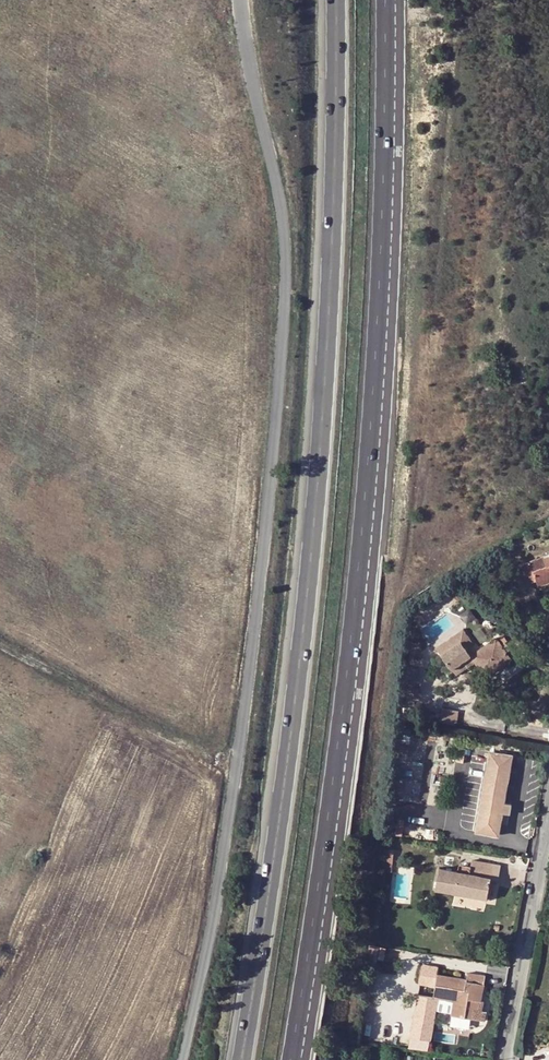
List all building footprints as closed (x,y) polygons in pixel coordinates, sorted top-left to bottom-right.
[(538,585),(548,581),(548,554),(517,565),(524,585),(536,580),(538,585)] [(461,624),(438,639),(443,647),(438,651),(452,673),(473,659),(483,676),(511,659),(504,649),(510,645),(507,640),(501,644),(499,641),(496,635),(468,653),(464,646),(472,642),(461,624)] [(501,644),(507,640),(509,639),(508,636),(506,633),(500,636),(502,639),(499,641),(501,644)] [(432,642),(438,651),(443,647),(438,639),(432,642)] [(456,712),(439,709),(437,720),(455,722),(456,712)] [(417,736),(433,739),(435,731),(418,728),(417,736)] [(437,739),(453,742),(454,734),(438,732),(437,739)] [(476,832),(497,835),(501,813),(509,814),(511,803),(503,802),(511,754),(490,751),(476,832)] [(417,793),(403,791),(402,797),(416,800),(417,793)] [(440,797),(423,794),(422,801),(439,805),(440,797)] [(425,804),(394,799),(392,807),(424,812),(425,804)] [(393,848),(383,847),(381,860),(392,861),(393,848)] [(468,874),(438,868),(434,889),(486,900),(491,875),(496,876),(499,862),(471,857),(471,861),(468,874)] [(381,860),(380,871),(391,872),(392,861),(381,860)] [(404,965),(420,968),(421,960),(405,957),(404,965)] [(466,980),(436,974),(432,995),(436,996),(452,999),(450,1010),(449,1014),(470,1019),(472,1006),(479,1008),(481,1000),(486,975),(468,972),(466,980)] [(452,999),(436,996),(434,1008),(450,1010),(452,999)] [(472,1006),(470,1019),(477,1020),(481,1021),(484,1008),(479,1008),(472,1006)]
